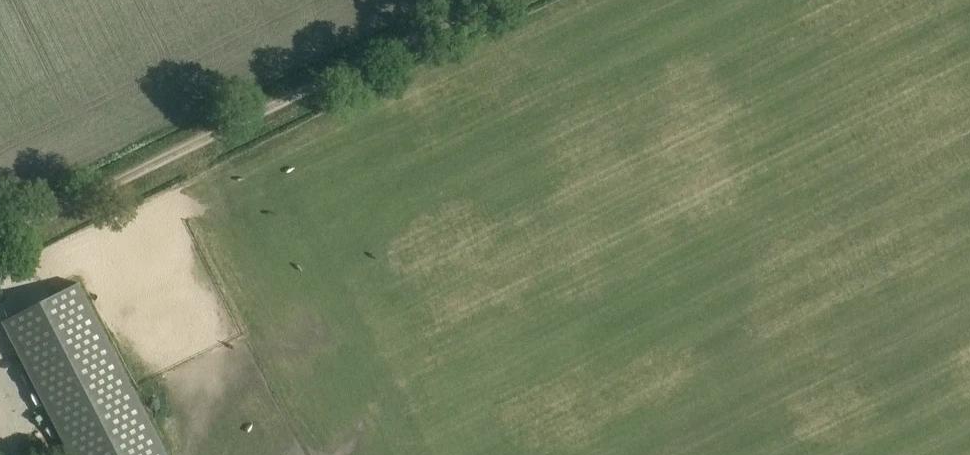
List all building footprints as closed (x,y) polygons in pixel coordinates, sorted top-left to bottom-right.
[(2,322),(71,454),(168,454),(80,283),(2,322)]
